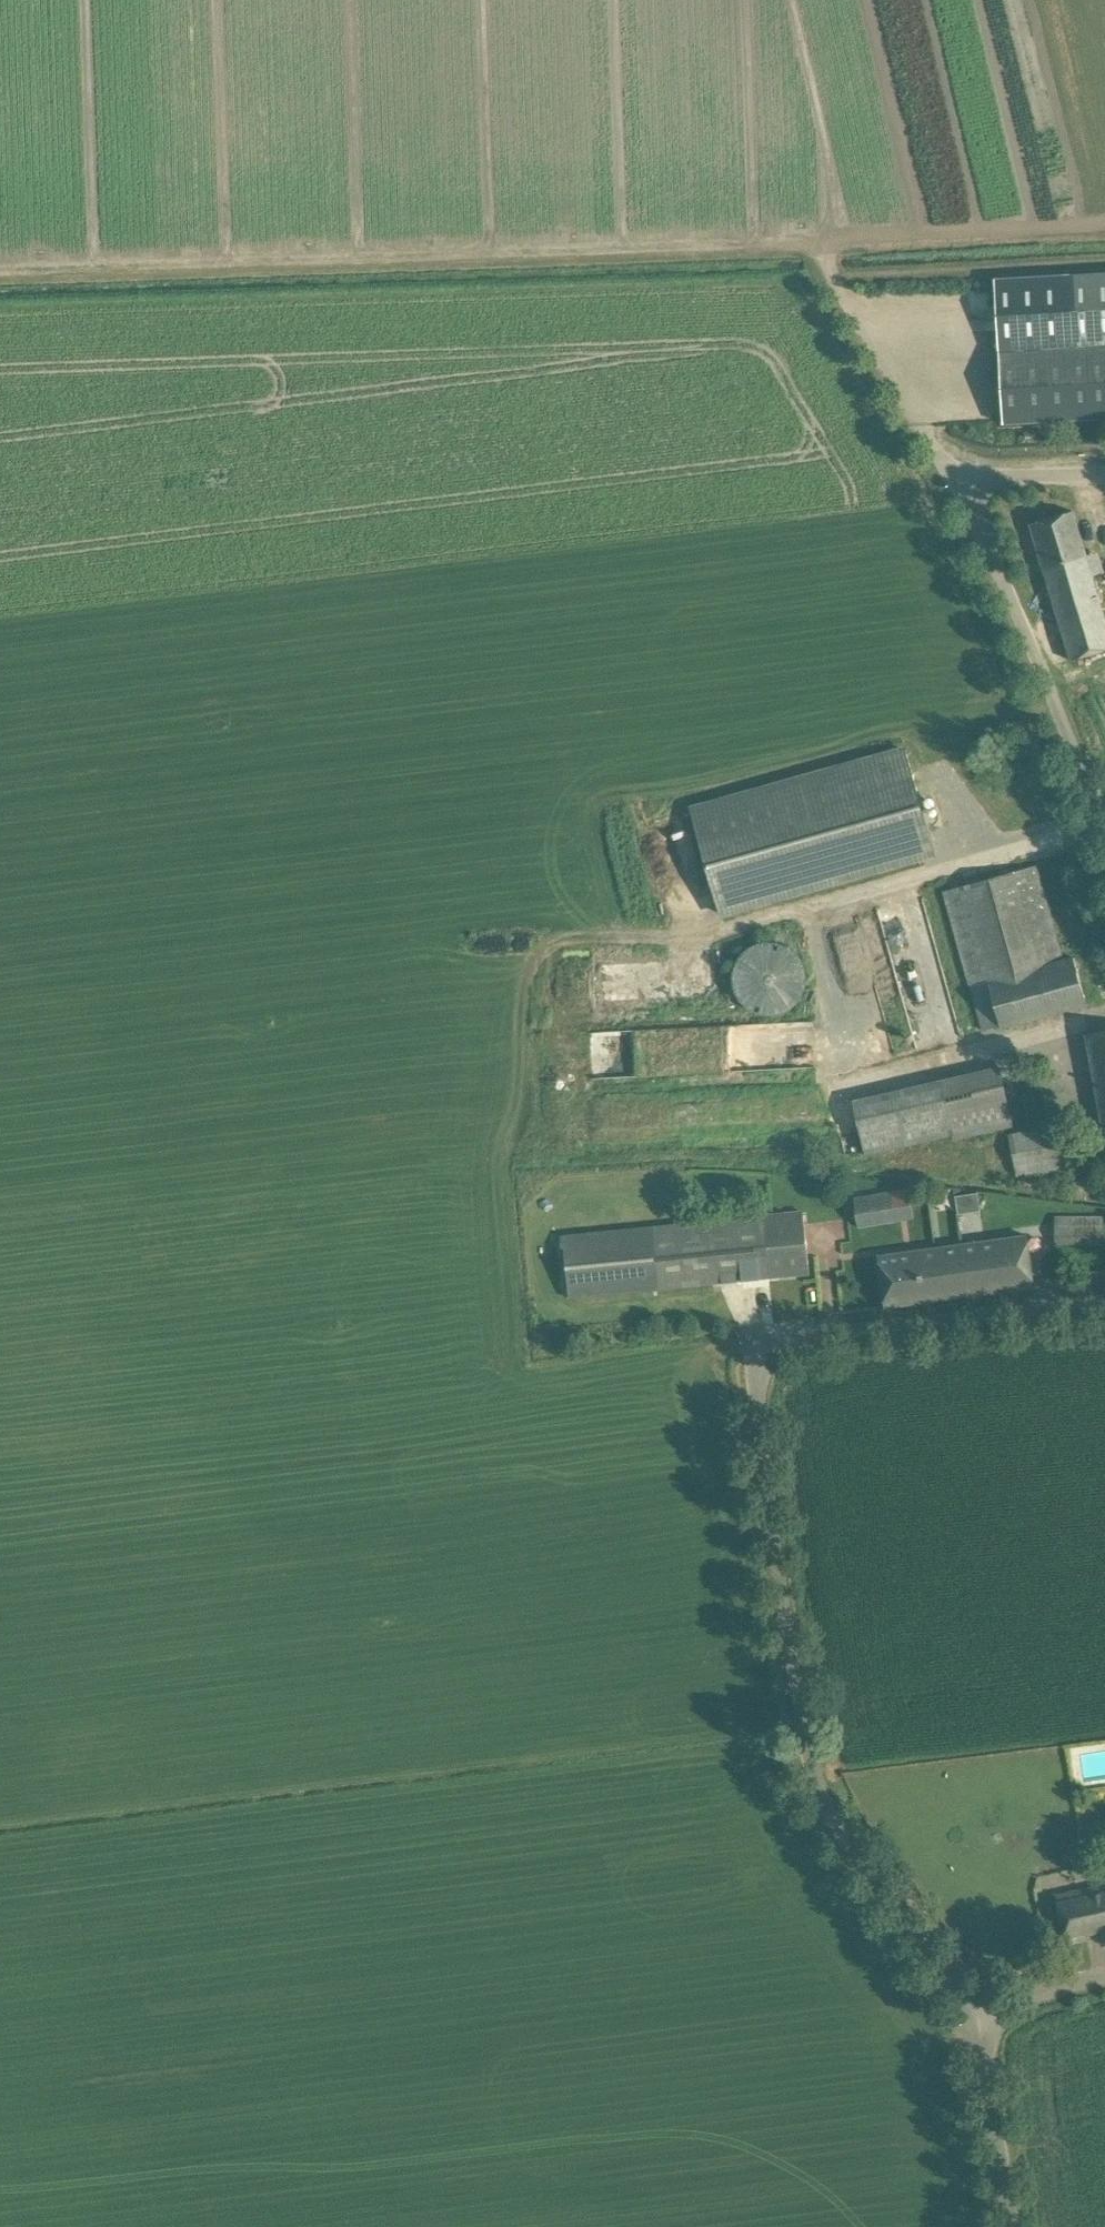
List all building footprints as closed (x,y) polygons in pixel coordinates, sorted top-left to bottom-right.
[(994,278),(998,351),(1104,345),(1104,272),(994,278)] [(1011,403),(1012,425),(1104,420),(1104,347),(1008,353),(1011,403)] [(1080,531),(1073,510),(1031,522),(1072,659),(1104,649),(1104,616),(1080,531)] [(691,809),(720,912),(936,851),(907,749),(691,809)] [(1037,865),(1015,870),(947,889),(974,984),(971,985),(983,1029),(1001,1024),(1002,1027),(1087,1003),(1074,956),(1063,960),(1037,865)] [(734,974),(734,977),(734,980),(735,983),(736,986),(737,989),(738,992),(739,995),(741,998),(743,1000),(745,1003),(747,1005),(750,1007),(752,1008),(755,1010),(758,1011),(761,1012),(764,1013),(767,1013),(771,1013),(774,1013),(777,1013),(780,1012),(783,1011),(786,1010),(789,1008),(791,1007),(794,1005),(796,1003),(798,1000),(800,998),(802,995),(803,992),(805,989),(806,986),(806,983),(807,980),(807,977),(807,974),(806,971),(806,968),(805,965),(803,962),(802,959),(800,956),(798,954),(796,951),(794,949),(791,947),(789,946),(786,944),(783,943),(780,942),(777,941),(774,941),(771,941),(767,941),(764,941),(761,942),(758,943),(755,944),(752,946),(750,947),(747,949),(745,951),(743,954),(741,956),(739,959),(738,962),(737,965),(736,968),(735,971),(734,974)] [(1087,1033),(1104,1133),(1104,1030),(1087,1033)] [(1000,1067),(853,1102),(865,1156),(953,1135),(955,1140),(1014,1125),(1000,1067)] [(1010,1135),(1017,1173),(1070,1164),(1063,1126),(1010,1135)] [(854,1198),(859,1227),(913,1217),(908,1189),(854,1198)] [(955,1211),(979,1209),(977,1190),(954,1193),(955,1211)] [(564,1235),(568,1274),(570,1296),(810,1273),(804,1211),(564,1235)] [(1051,1216),(1051,1220),(1051,1242),(1104,1243),(1104,1216),(1051,1216)] [(879,1255),(886,1305),(886,1306),(1035,1286),(1028,1235),(879,1255)] [(1078,1888),(1057,1893),(1067,1942),(1089,1938),(1088,1934),(1102,1931),(1103,1935),(1104,1934),(1104,1882),(1078,1888)]
